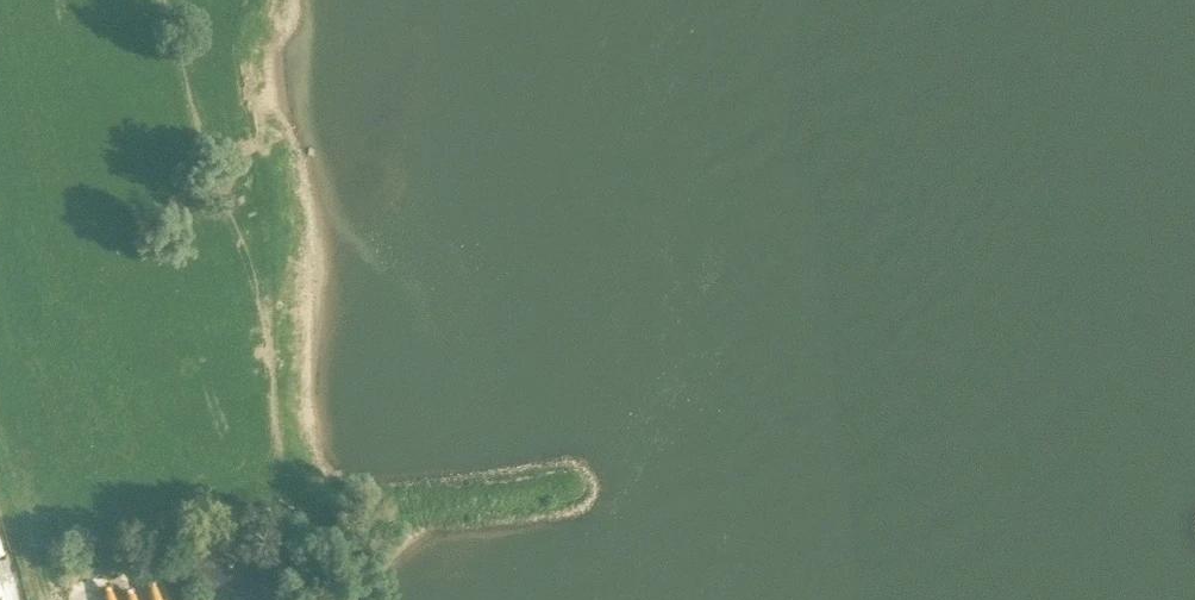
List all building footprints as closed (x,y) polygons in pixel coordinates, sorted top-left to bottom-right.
[(231,599),(292,599),(195,559),(185,581),(231,599)]
